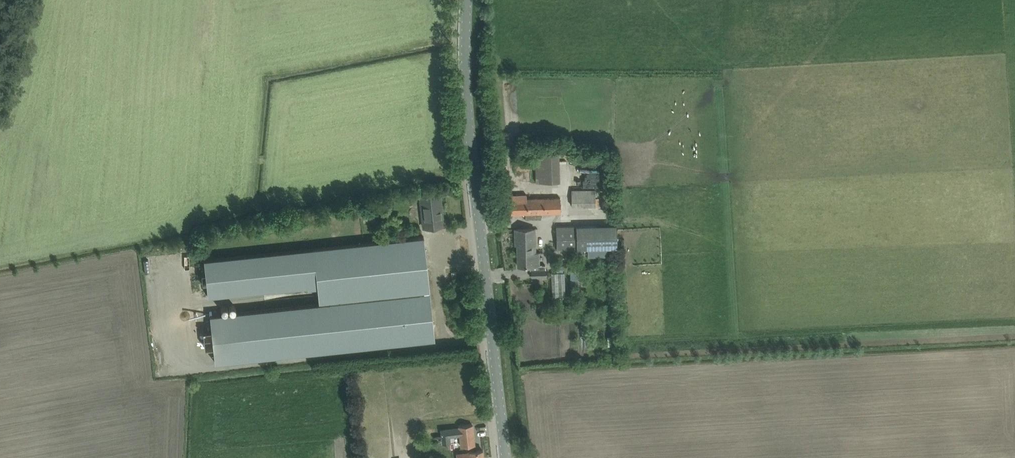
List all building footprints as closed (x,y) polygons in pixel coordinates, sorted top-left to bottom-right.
[(596,206),(596,189),(572,189),(572,206),(596,206)] [(420,194),(423,227),(443,225),(443,224),(442,224),(441,209),(440,209),(439,204),(441,204),(440,192),(420,194)] [(526,194),(515,194),(505,195),(505,213),(515,213),(525,213),(525,219),(541,218),(541,212),(560,212),(560,197),(526,198),(526,194)] [(361,212),(373,210),(372,204),(360,207),(361,212)] [(616,225),(556,226),(557,249),(588,248),(588,256),(607,256),(607,247),(617,247),(616,225)] [(534,229),(525,229),(515,229),(515,239),(517,239),(518,266),(531,266),(532,276),(546,276),(545,265),(539,265),(539,252),(535,252),(534,229)] [(319,300),(429,289),(429,283),(424,236),(204,259),(208,296),(308,285),(308,287),(317,286),(318,291),(319,300)] [(429,289),(319,300),(319,303),(210,315),(211,330),(203,331),(205,347),(213,347),(215,362),(434,339),(432,311),(429,289)] [(459,426),(440,428),(442,443),(450,442),(449,436),(460,434),(461,446),(475,444),(473,425),(459,426)] [(482,450),(456,453),(457,457),(483,457),(482,450)]
